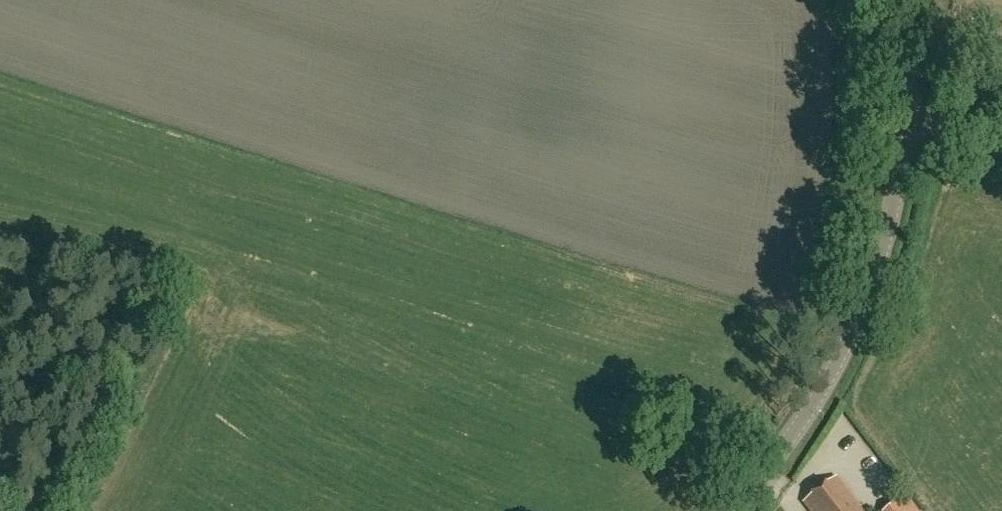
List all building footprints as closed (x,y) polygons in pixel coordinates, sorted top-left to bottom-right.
[(805,502),(811,510),(863,510),(837,478),(805,502)] [(907,494),(886,510),(920,510),(907,494)]
